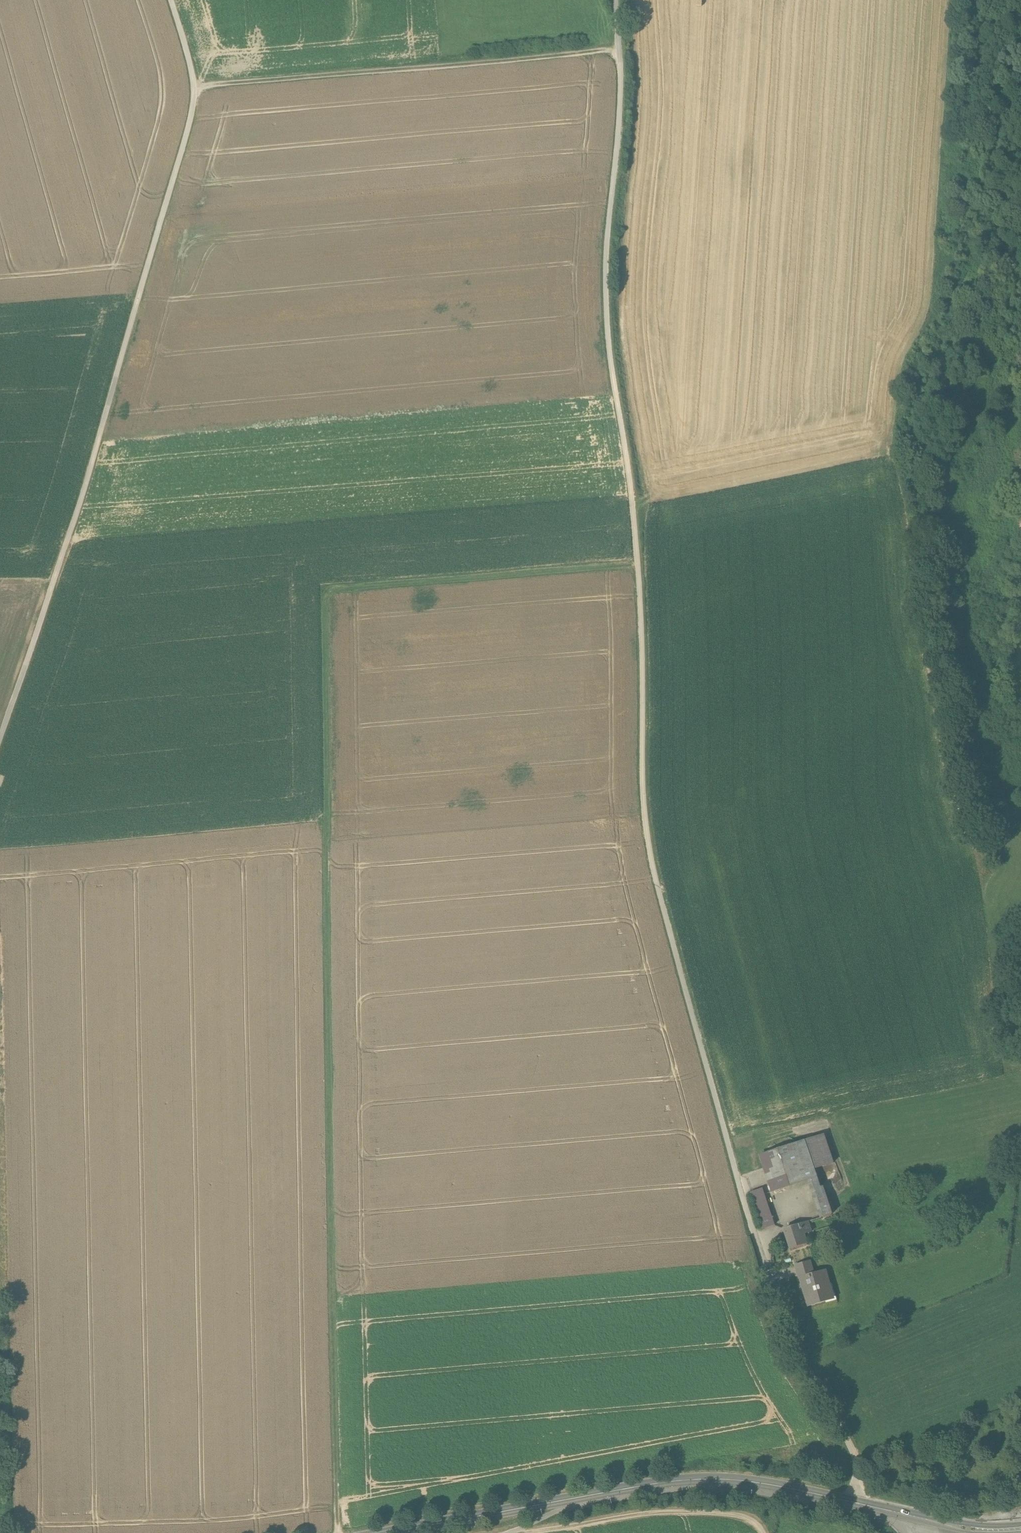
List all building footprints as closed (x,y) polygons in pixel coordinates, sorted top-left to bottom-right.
[(804,1141),(813,1171),(834,1164),(824,1135),(804,1141)] [(806,1181),(815,1178),(813,1171),(804,1141),(758,1156),(769,1192),(806,1181)] [(818,1219),(820,1218),(831,1215),(819,1177),(815,1178),(806,1181),(818,1219)] [(762,1189),(750,1193),(761,1230),(774,1226),(762,1189)] [(809,1222),(811,1230),(822,1227),(820,1218),(818,1219),(809,1222)] [(782,1230),(789,1250),(815,1242),(811,1230),(809,1222),(782,1230)] [(800,1279),(814,1275),(813,1274),(809,1261),(795,1265),(800,1279)] [(814,1275),(800,1279),(808,1306),(825,1301),(825,1299),(832,1297),(825,1271),(813,1274),(814,1275)]
